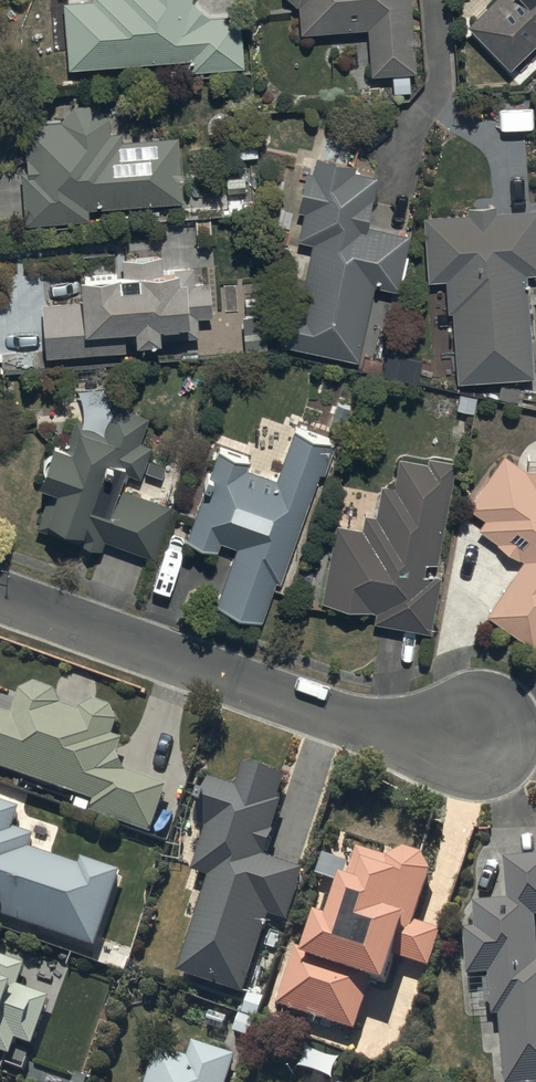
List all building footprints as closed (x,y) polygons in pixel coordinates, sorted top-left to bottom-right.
[(72,62),(191,54),(192,64),(245,60),(242,8),(213,10),(202,0),(67,0),(72,62)] [(417,64),(413,0),(299,0),(300,1),(302,24),(369,20),(372,68),(392,67),(393,86),(412,85),(411,64),(417,64)] [(467,15),(511,61),(535,37),(535,0),(483,0),(467,15)] [(90,213),(89,203),(184,196),(180,129),(123,133),(122,125),(112,126),(111,110),(97,97),(74,98),(62,115),(25,116),(26,152),(28,151),(29,164),(23,164),(24,216),(90,213)] [(306,206),(299,233),(316,236),(301,300),(296,298),(287,337),(360,354),(377,279),(400,284),(413,228),(369,218),(381,167),(356,161),(357,156),(347,154),(351,135),(329,130),(325,149),(319,148),(316,162),(308,161),(299,204),(306,206)] [(460,375),(535,370),(529,268),(535,267),(535,201),(496,204),(496,197),(468,199),(468,206),(424,208),(428,274),(446,273),(448,306),(456,306),(460,375)] [(129,347),(128,334),(202,331),(202,311),(216,310),(214,271),(193,272),(192,262),(183,262),(182,252),(165,253),(165,246),(120,248),(120,256),(84,257),(85,292),(47,294),(48,350),(129,347)] [(52,470),(35,519),(104,545),(108,534),(159,553),(178,500),(124,480),(129,467),(143,473),(146,466),(164,472),(167,462),(150,456),(156,439),(144,434),(154,408),(114,394),(104,420),(79,411),(71,432),(58,428),(44,467),(52,470)] [(236,538),(216,595),(263,611),(276,574),(283,577),(321,468),(325,470),(337,436),(295,421),(278,470),(248,459),(250,453),(220,442),(188,531),(218,542),(221,532),(236,538)] [(527,461),(507,445),(466,498),(485,513),(479,521),(525,553),(487,609),(535,642),(535,641),(535,460),(527,461)] [(365,518),(337,513),(323,594),(378,604),(376,616),(433,626),(443,568),(426,565),(428,554),(440,556),(458,454),(430,449),(429,454),(401,449),(396,479),(381,476),(375,507),(367,505),(365,518)] [(97,797),(93,808),(152,828),(168,782),(127,768),(120,749),(124,736),(114,733),(119,718),(115,702),(97,696),(82,706),(63,700),(56,686),(36,679),(24,685),(20,695),(0,688),(0,763),(97,797)] [(211,875),(181,969),(246,990),(271,913),(289,919),(306,867),(269,854),(287,799),(278,796),(286,772),(244,758),(236,783),(213,775),(199,818),(212,822),(196,870),(211,875)] [(5,912),(97,943),(123,867),(85,854),(82,862),(33,846),(38,832),(17,825),(23,806),(0,798),(0,917),(2,918),(5,912)] [(357,843),(336,909),(323,906),(310,949),(299,946),(282,1004),(360,1027),(376,971),(392,976),(399,954),(432,964),(444,925),(420,918),(435,867),(426,850),(409,844),(391,854),(357,843)] [(505,1081),(519,1081),(535,1081),(535,852),(505,854),(509,897),(475,899),(477,925),(467,926),(470,973),(489,971),(492,1013),(500,1012),(505,1081)] [(38,989),(44,974),(24,967),(26,960),(0,951),(0,1048),(13,1053),(19,1036),(35,1041),(52,993),(38,989)] [(160,1043),(147,1081),(230,1081),(239,1052),(195,1038),(190,1053),(160,1043)]
